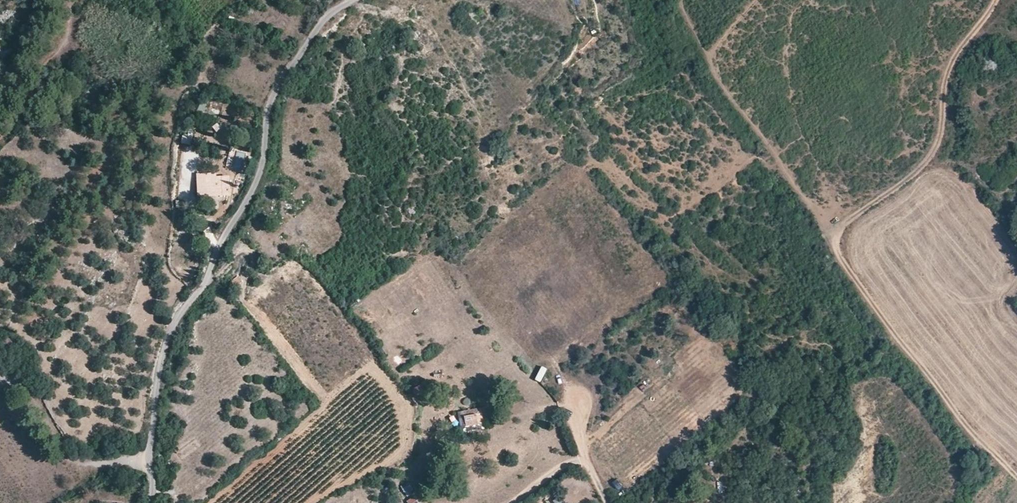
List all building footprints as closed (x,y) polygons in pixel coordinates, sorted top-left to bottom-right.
[(193,173),(196,158),(182,156),(180,171),(193,173)] [(198,196),(222,195),(222,183),(216,183),(216,177),(197,178),(198,196)] [(234,288),(242,281),(238,275),(229,282),(234,288)]
